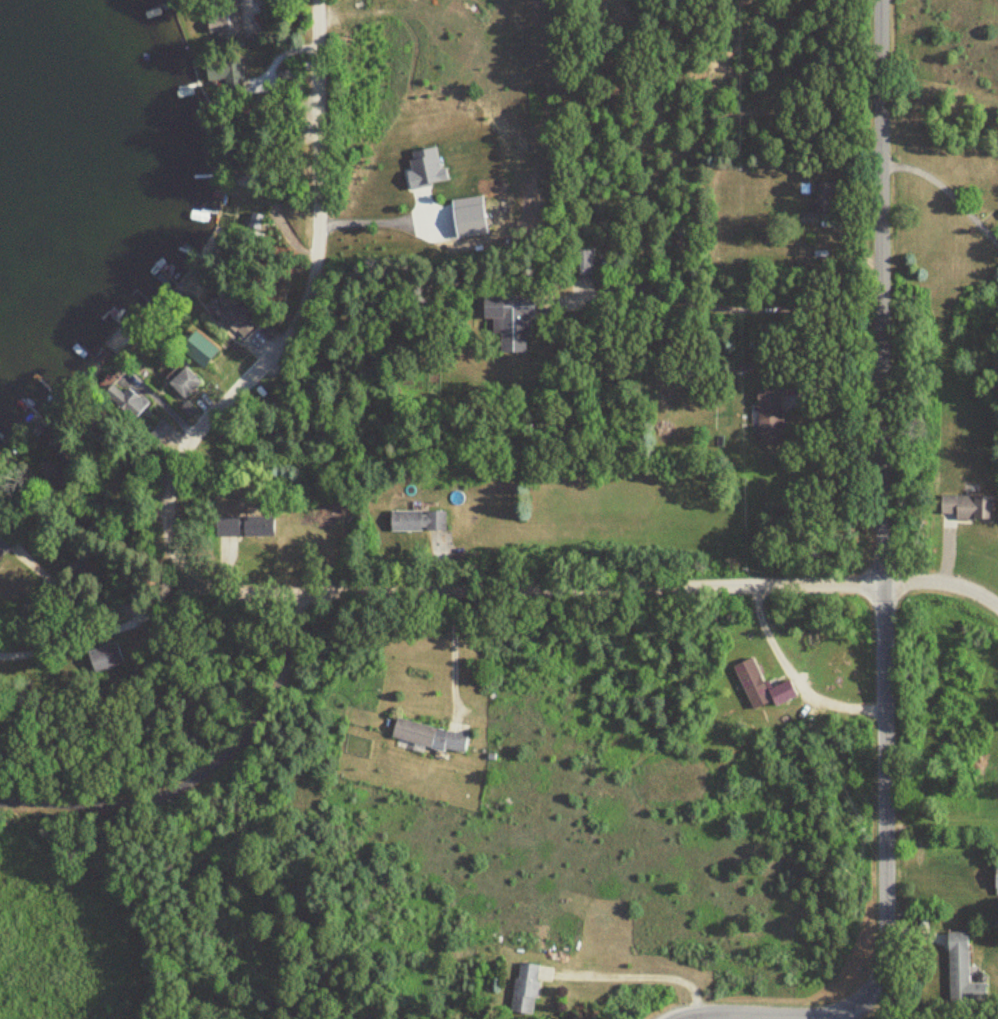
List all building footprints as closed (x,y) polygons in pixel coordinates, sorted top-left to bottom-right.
[(242,46),(238,8),(210,10),(211,19),(206,19),(209,49),(242,46)] [(830,209),(830,182),(813,182),(813,202),(808,203),(808,213),(798,213),(798,225),(817,224),(817,209),(830,209)] [(256,234),(262,217),(250,212),(244,230),(256,234)] [(575,275),(592,275),(592,251),(575,251),(575,275)] [(204,309),(240,342),(255,326),(219,293),(204,309)] [(528,353),(528,295),(480,295),(480,319),(491,319),(490,335),(498,335),(498,353),(528,353)] [(199,383),(182,365),(165,383),(182,400),(199,383)] [(125,387),(120,393),(109,385),(100,396),(132,422),(146,404),(125,387)] [(779,390),(755,390),(755,443),(779,443),(779,390)] [(168,429),(159,421),(146,435),(155,444),(168,429)] [(990,495),(939,495),(939,519),(990,519),(990,495)] [(442,511),(388,511),(388,531),(442,531),(442,511)] [(241,536),(272,536),(272,516),(241,516),(241,536)] [(214,517),(214,536),(237,536),(237,517),(214,517)] [(19,542),(6,523),(0,528),(0,555),(19,542)] [(83,653),(92,674),(117,664),(109,643),(83,653)] [(769,702),(750,657),(731,665),(749,710),(769,702)] [(389,739),(461,755),(465,734),(393,718),(389,739)] [(946,1001),(984,1001),(984,984),(966,984),(966,932),(945,932),(946,1001)] [(508,1012),(531,1015),(537,965),(514,962),(508,1012)]
